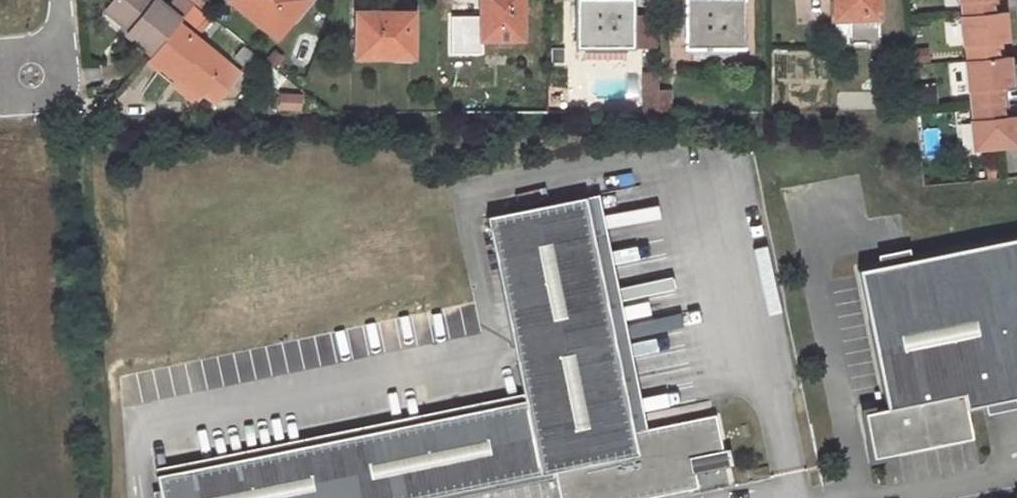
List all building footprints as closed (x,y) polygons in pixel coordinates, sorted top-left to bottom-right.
[(136,22),(133,26),(158,47),(186,16),(189,13),(176,1),(174,0),(114,0),(113,1),(136,22)] [(176,1),(189,13),(200,1),(198,0),(177,0),(176,1)] [(311,0),(241,0),(282,35),(311,0)] [(524,34),(524,0),(485,0),(485,4),(482,4),(482,34),(524,34)] [(639,0),(582,0),(583,42),(590,42),(634,43),(639,43),(639,10),(639,0)] [(749,0),(692,0),(693,41),(700,41),(743,41),(749,41),(749,0)] [(844,7),(844,12),(840,12),(840,37),(853,37),(853,41),(880,41),(880,37),(885,37),(885,0),(844,0),(844,7)] [(965,10),(964,10),(967,40),(969,40),(970,55),(968,55),(971,84),(973,84),(977,119),(975,119),(978,144),(1016,140),(1016,115),(1007,116),(1003,81),(1015,80),(1012,50),(1000,51),(999,36),(1011,35),(1008,6),(996,7),(995,0),(964,0),(965,10)] [(420,55),(420,10),(363,10),(362,55),(420,55)] [(659,10),(639,10),(639,43),(660,43),(659,10)] [(155,50),(180,72),(184,67),(208,89),(235,58),(186,16),(158,47),(155,50)] [(743,41),(700,41),(700,53),(742,53),(743,41)] [(591,55),(634,56),(634,43),(590,42),(591,55)] [(663,85),(663,68),(650,67),(650,108),(663,108),(663,85)] [(676,108),(676,85),(663,85),(663,108),(676,108)] [(159,497),(429,497),(553,477),(557,497),(642,497),(728,483),(716,414),(640,427),(599,194),(487,213),(519,398),(416,416),(418,424),(154,469),(159,497)] [(846,270),(875,411),(855,416),(864,460),(960,441),(953,406),(1016,393),(1016,236),(846,270)]
